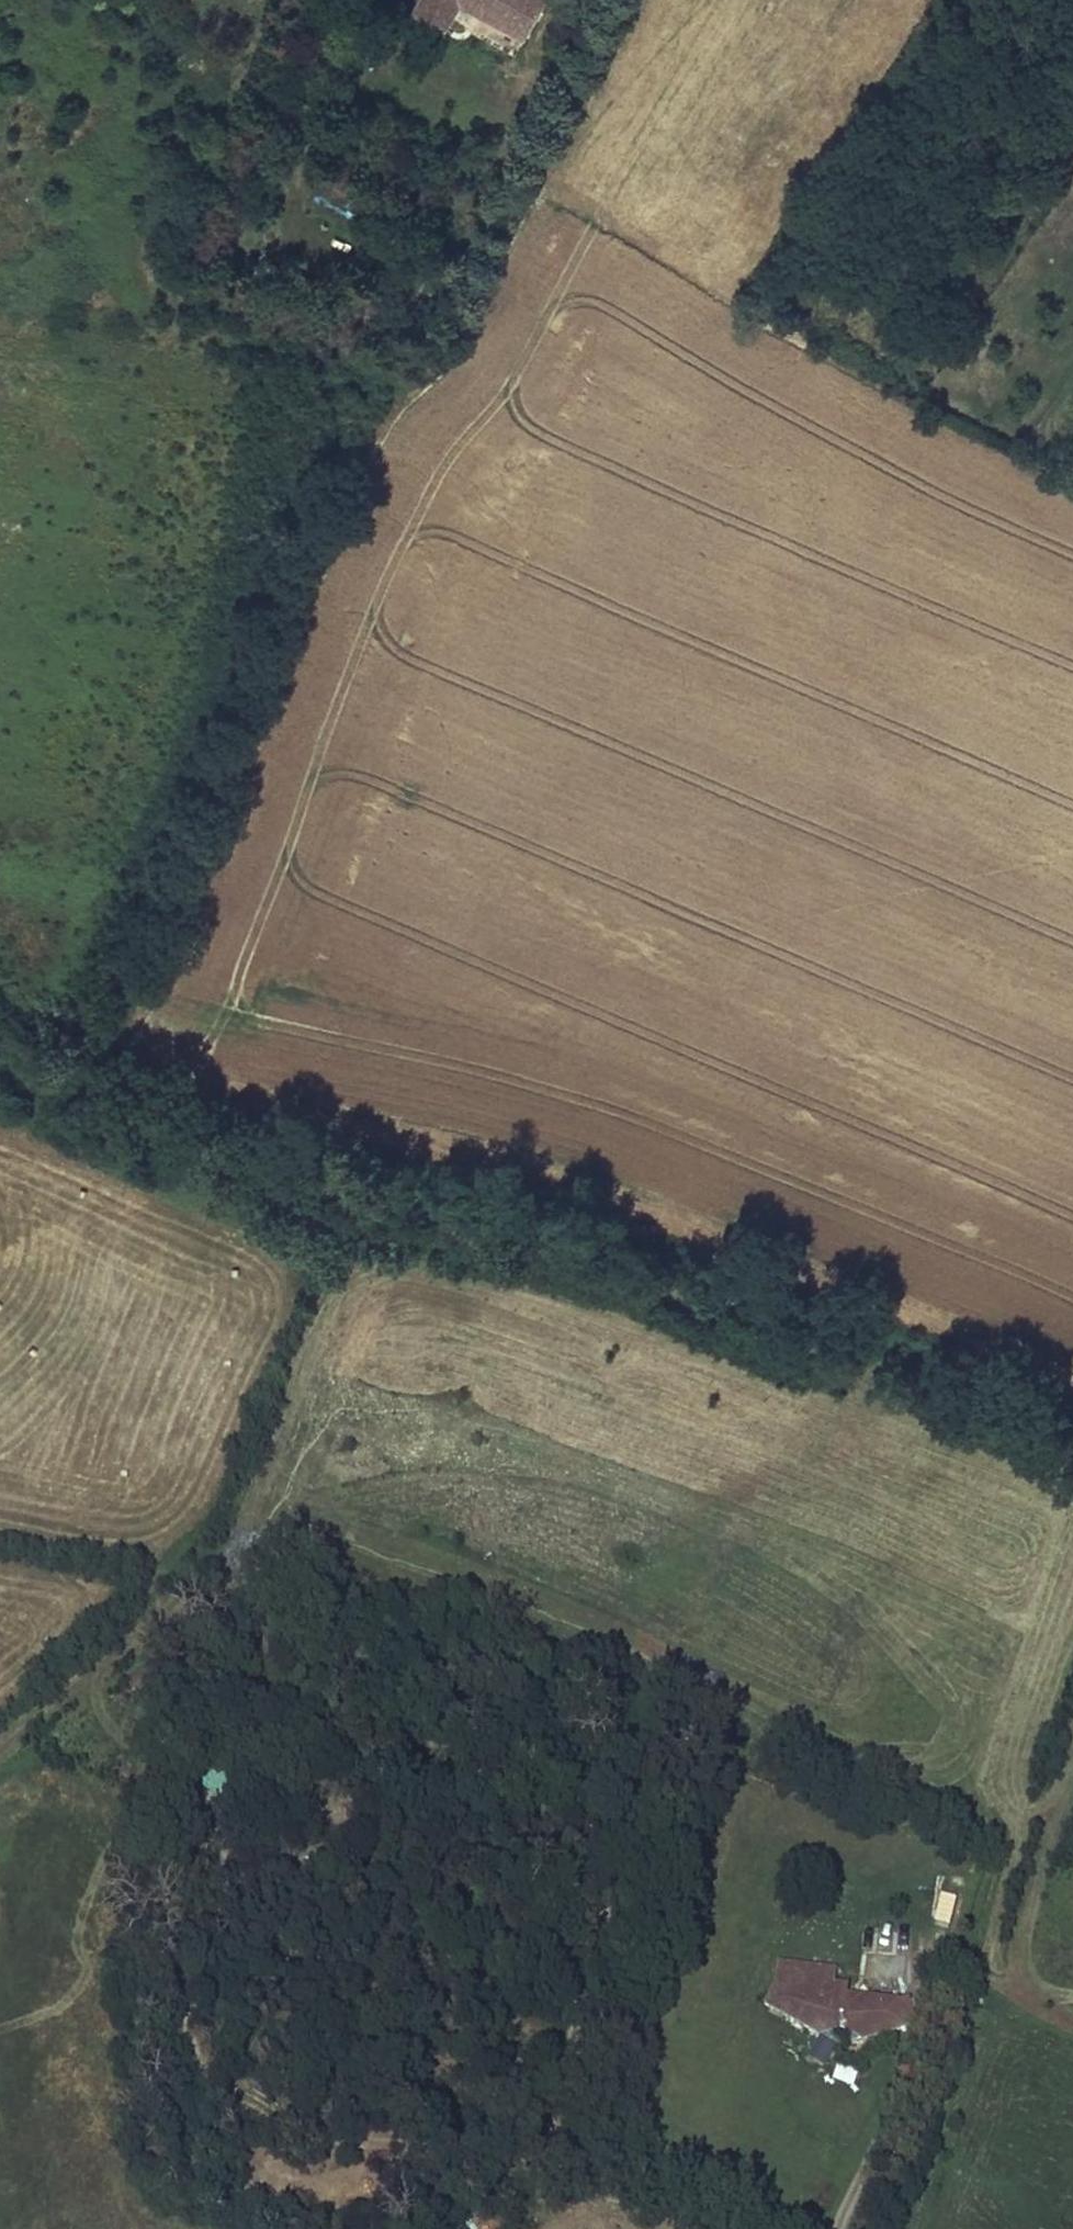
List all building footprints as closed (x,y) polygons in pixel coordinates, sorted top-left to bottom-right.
[(420,8),(450,24),(452,20),(517,57),(549,0),(424,0),(420,8)] [(780,1961),(779,1968),(805,1971),(806,1964),(780,1961)] [(766,2006),(823,2037),(844,2030),(859,2040),(919,2025),(912,1998),(897,1999),(849,1994),(836,1992),(837,1984),(839,1967),(806,1964),(805,1971),(779,1968),(777,1986),(766,2006)] [(850,1985),(837,1984),(836,1992),(849,1994),(850,1985)] [(840,2046),(859,2040),(844,2030),(823,2037),(840,2046)]
